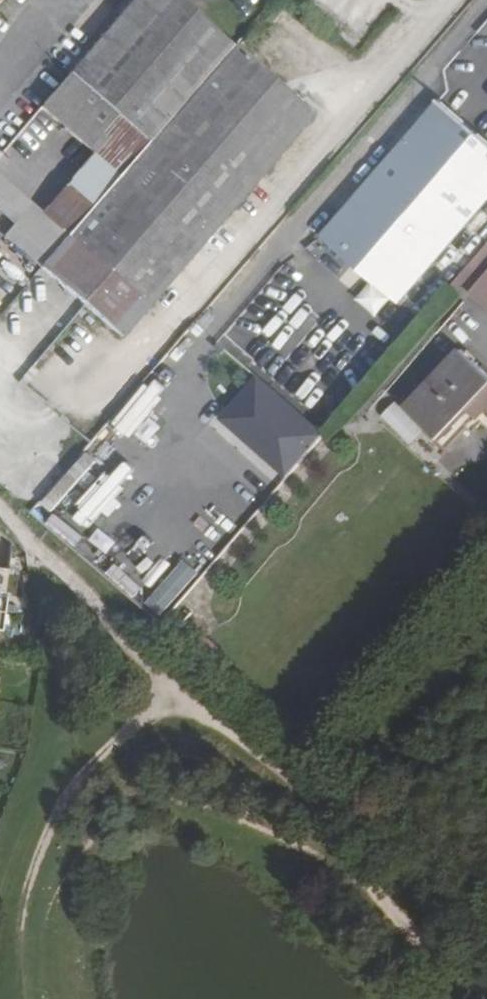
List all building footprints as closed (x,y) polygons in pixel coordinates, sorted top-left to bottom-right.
[(41,107),(92,151),(34,220),(60,243),(39,267),(79,301),(271,79),(179,0),(132,0),(41,107)] [(121,338),(314,116),(271,79),(79,301),(121,338)] [(439,100),(322,236),(399,303),(486,201),(486,141),(439,100)] [(0,259),(0,293),(10,301),(37,270),(39,267),(60,243),(34,220),(11,247),(0,259)] [(0,237),(0,259),(11,247),(0,237)] [(454,293),(486,255),(486,244),(449,289),(454,293)] [(472,294),(484,305),(486,301),(486,276),(472,294)] [(459,348),(404,407),(437,439),(468,406),(479,416),(486,408),(486,375),(459,348)] [(195,448),(262,506),(299,463),(232,406),(195,448)] [(468,406),(437,439),(448,449),(479,416),(468,406)]
